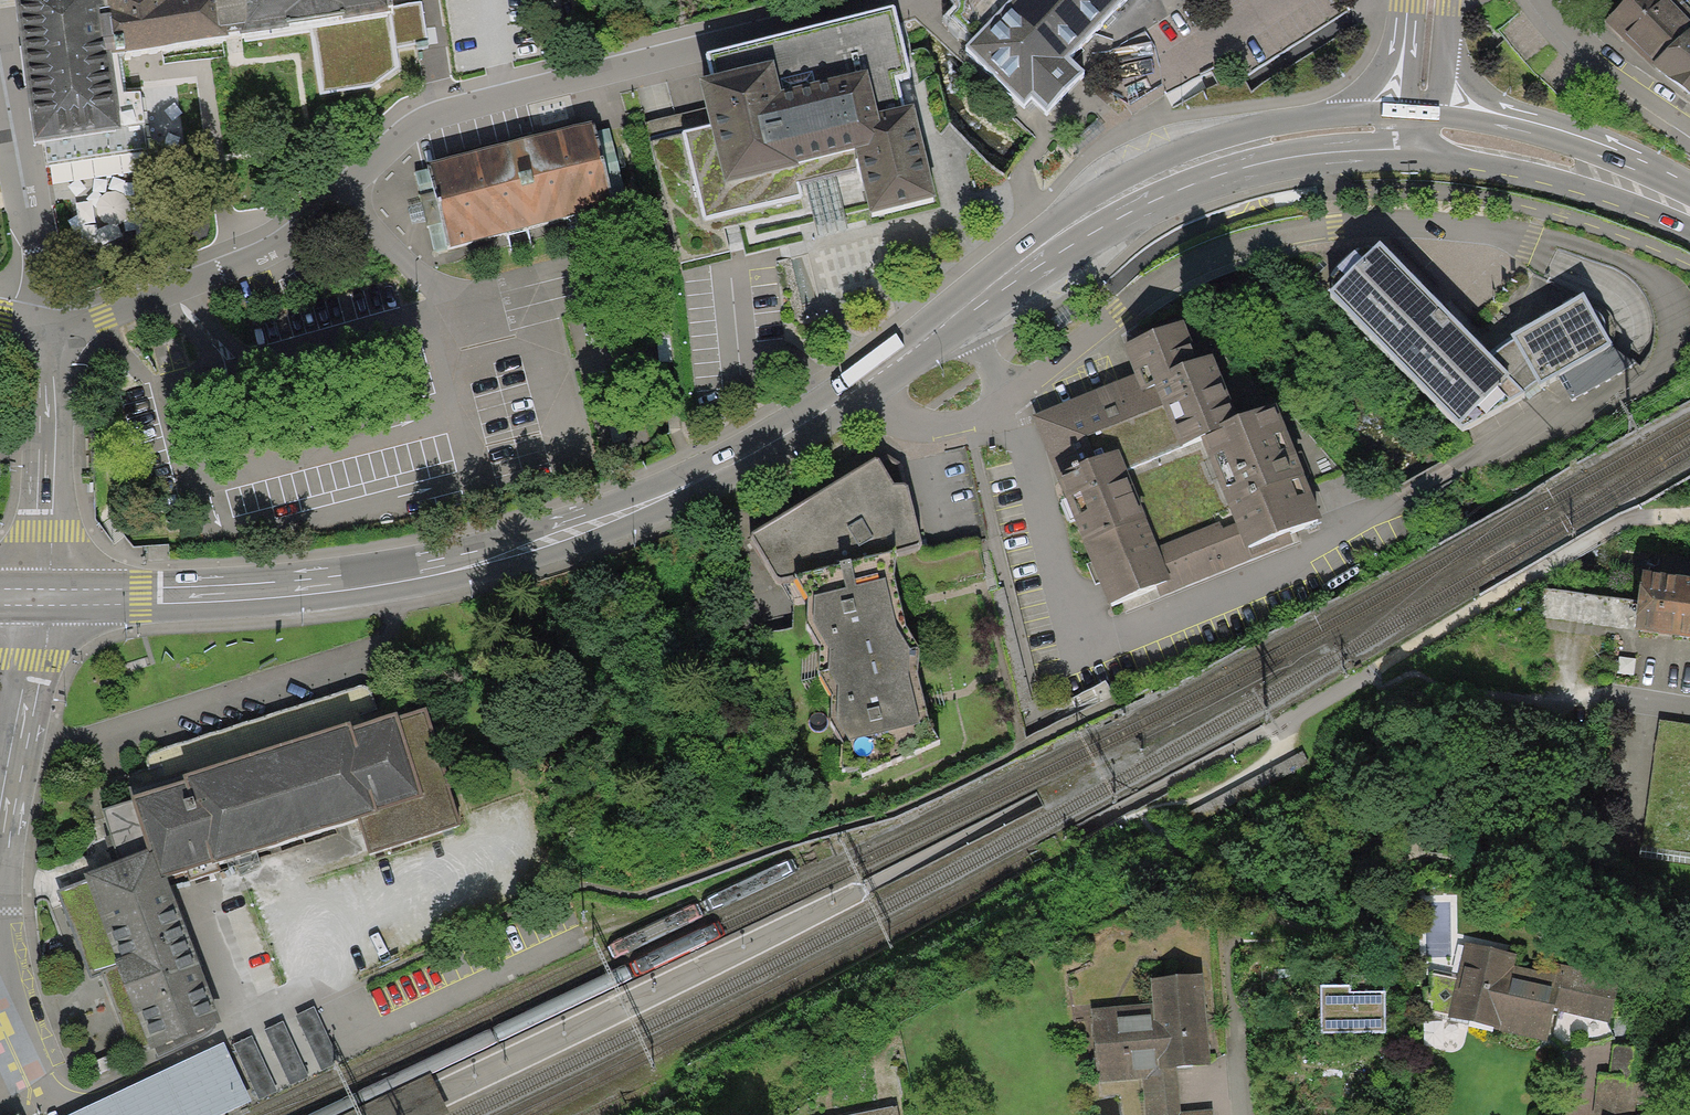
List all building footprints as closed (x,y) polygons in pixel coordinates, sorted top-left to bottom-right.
[(36,143),(42,142),(45,165),(149,150),(140,90),(122,93),(116,54),(313,26),(323,94),(374,87),(399,69),(396,50),(427,45),(421,3),(393,7),(392,0),(14,0),(36,143)] [(958,5),(943,13),(973,38),(963,48),(1024,107),(1031,100),(1047,115),(1086,71),(1071,55),(1122,0),(955,0),(958,5)] [(1605,20),(1654,70),(1656,66),(1689,92),(1689,8),(1683,0),(1628,0),(1605,20)] [(893,8),(708,54),(714,79),(698,82),(704,107),(647,121),(681,260),(729,249),(724,226),(805,206),(799,184),(860,169),(871,215),(938,198),(915,107),(906,110),(898,78),(910,76),(893,8)] [(428,222),(443,218),(449,244),(613,203),(592,123),(429,164),(435,188),(420,191),(428,222)] [(1490,356),(1380,241),(1329,291),(1463,432),(1525,394),(1522,390),(1490,356)] [(1514,340),(1490,356),(1522,390),(1538,380),(1542,384),(1610,344),(1583,293),(1511,334),(1514,340)] [(1139,386),(1152,380),(1180,448),(1200,439),(1240,423),(1236,416),(1223,384),(1230,381),(1226,370),(1220,357),(1214,360),(1212,355),(1201,360),(1185,321),(1123,346),(1134,373),(1139,386)] [(1139,386),(1134,373),(1031,415),(1109,604),(1156,585),(1160,595),(1250,559),(1232,516),(1158,547),(1126,469),(1180,448),(1152,380),(1139,386)] [(1236,416),(1240,423),(1200,439),(1232,516),(1250,559),(1293,541),(1290,534),(1323,520),(1304,474),(1310,471),(1306,460),(1301,448),(1294,451),(1273,401),(1236,416)] [(781,579),(794,574),(895,548),(895,553),(922,544),(908,484),(901,464),(888,455),(877,458),(752,533),(778,577),(781,579)] [(895,553),(895,548),(794,574),(807,598),(808,621),(820,642),(817,670),(831,693),(831,720),(843,742),(928,722),(922,692),(917,670),(919,646),(908,630),(899,597),(894,573),(895,553)] [(1635,628),(1689,636),(1689,577),(1643,570),(1635,628)] [(155,791),(132,797),(133,800),(103,809),(121,861),(86,873),(90,879),(57,889),(90,980),(102,973),(131,1055),(149,1046),(152,1051),(155,1049),(159,1058),(202,1037),(209,1033),(213,1029),(213,1025),(220,1021),(166,876),(358,817),(368,854),(460,823),(427,709),(398,717),(397,712),(380,718),(371,693),(369,691),(366,688),(363,687),(359,687),(151,754),(148,755),(147,758),(147,761),(155,791)] [(1658,718),(1640,845),(1689,853),(1689,723),(1658,718)] [(1619,977),(1557,963),(1554,974),(1513,964),(1516,954),(1464,942),(1447,1016),(1492,1027),(1492,1028),(1546,1041),(1554,1008),(1609,1021),(1619,977)] [(1202,975),(1150,979),(1152,1003),(1091,1008),(1097,1082),(1142,1078),(1147,1077),(1158,1069),(1176,1068),(1210,1065),(1202,975)] [(1385,978),(1351,978),(1351,986),(1320,986),(1321,1034),(1385,1033),(1385,978)] [(313,1007),(296,1016),(322,1069),(339,1061),(313,1007)] [(283,1022),(265,1031),(291,1085),(309,1077),(283,1022)] [(250,1036),(232,1044),(259,1100),(277,1092),(250,1036)] [(1613,1042),(1609,1073),(1649,1078),(1653,1047),(1613,1042)] [(69,1114),(222,1114),(251,1101),(224,1043),(69,1114)] [(1176,1068),(1158,1069),(1147,1077),(1142,1078),(1145,1114),(1213,1114),(1212,1109),(1180,1111),(1176,1068)] [(1636,1114),(1638,1114),(1645,1114),(1649,1078),(1609,1073),(1598,1072),(1592,1114),(1636,1114)] [(852,1114),(899,1114),(898,1106),(852,1114)]
